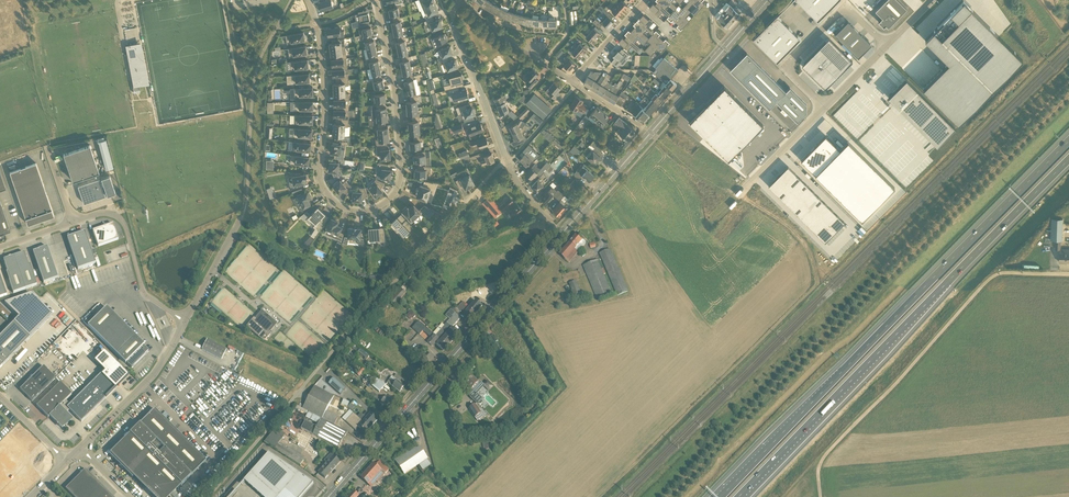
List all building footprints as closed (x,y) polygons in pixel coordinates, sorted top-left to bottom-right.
[(320,1),(322,1),(322,2),(321,2),(319,3),(321,10),(328,8),(328,9),(333,8),(332,5),(331,1),(333,0),(320,0),(320,1)] [(423,9),(436,4),(434,0),(419,0),(423,9)] [(493,4),(486,0),(481,6),(484,8),(485,7),(490,10),(493,4)] [(672,2),(669,0),(656,0),(655,1),(658,2),(665,9),(666,9),(669,6),(674,11),(676,8),(677,7),(672,2)] [(690,1),(685,6),(688,9),(693,4),(696,0),(689,0),(690,1)] [(695,15),(705,4),(702,2),(703,0),(696,0),(693,4),(697,7),(691,13),(695,15)] [(818,21),(839,0),(796,0),(818,21)] [(888,27),(907,9),(898,0),(886,0),(875,11),(883,18),(882,20),(881,19),(878,22),(884,27),(886,25),(888,27)] [(969,0),(967,0),(929,38),(952,61),(927,87),(962,122),(1027,57),(969,0)] [(616,5),(623,11),(628,6),(622,1),(619,3),(618,2),(616,5)] [(671,14),(666,9),(665,9),(658,2),(655,5),(653,3),(649,7),(655,12),(654,13),(658,17),(663,12),(668,17),(671,14)] [(731,7),(728,5),(727,3),(715,16),(717,18),(720,22),(727,28),(740,14),(739,14),(742,11),(736,6),(734,9),(731,7)] [(438,9),(436,4),(423,9),(426,16),(425,17),(426,20),(433,18),(431,14),(438,11),(437,9),(438,9)] [(497,15),(500,8),(493,4),(490,10),(494,13),(493,14),(497,15)] [(618,17),(623,11),(616,5),(613,8),(614,9),(612,12),(618,17)] [(676,22),(688,9),(685,6),(680,11),(676,8),(674,11),(671,14),(668,17),(667,18),(671,22),(673,20),(676,22)] [(393,19),(400,18),(399,14),(398,8),(389,9),(390,16),(392,16),(393,19)] [(505,18),(508,12),(500,8),(497,15),(500,17),(500,16),(505,18)] [(605,9),(604,9),(602,12),(607,17),(604,20),(603,19),(601,21),(609,28),(614,22),(611,19),(614,17),(608,12),(605,9)] [(691,12),(688,9),(676,22),(678,25),(677,27),(681,31),(690,21),(686,18),(691,12)] [(575,24),(578,24),(576,11),(569,11),(571,25),(574,24),(575,24)] [(352,28),(370,24),(368,17),(369,16),(368,14),(362,15),(361,12),(358,12),(360,21),(351,23),(352,28)] [(513,22),(516,14),(508,12),(505,18),(510,20),(510,21),(513,22)] [(522,23),(524,17),(516,14),(513,22),(516,23),(517,22),(522,23)] [(650,27),(654,22),(650,19),(649,19),(643,14),(639,18),(641,20),(639,23),(647,30),(652,35),(655,32),(650,27)] [(540,20),(538,20),(539,16),(533,15),(533,19),(532,18),(530,26),(534,27),(534,26),(539,26),(540,20)] [(800,39),(789,28),(777,16),(754,40),(777,63),(800,39)] [(530,26),(532,18),(524,17),(522,23),(527,24),(527,26),(530,26)] [(557,20),(555,20),(555,18),(549,17),(549,20),(548,20),(548,28),(552,28),(552,27),(557,27),(557,20)] [(393,29),(402,27),(401,21),(400,18),(393,19),(394,22),(392,23),(393,29)] [(434,21),(433,18),(426,20),(430,31),(442,27),(442,26),(443,25),(441,21),(440,22),(439,19),(434,21)] [(602,25),(596,19),(593,22),(599,28),(602,25)] [(548,28),(548,20),(540,20),(539,26),(545,27),(545,28),(548,28)] [(639,23),(637,21),(633,25),(635,27),(633,30),(646,42),(647,41),(647,40),(649,38),(644,33),(647,30),(639,23)] [(870,45),(870,43),(848,21),(835,34),(858,57),(870,45)] [(601,34),(603,31),(600,28),(599,29),(596,26),(594,28),(592,31),(589,28),(587,30),(597,39),(601,34)] [(328,29),(329,36),(338,35),(338,38),(345,37),(344,31),(341,31),(340,27),(328,29)] [(365,39),(372,37),(371,34),(373,34),(371,27),(359,30),(360,37),(364,36),(365,39)] [(397,39),(404,37),(404,34),(402,27),(393,29),(395,36),(396,36),(397,39)] [(135,86),(135,87),(139,86),(141,85),(140,77),(143,77),(138,52),(140,52),(136,28),(125,30),(128,46),(127,46),(134,80),(131,80),(132,87),(135,86)] [(593,43),(597,39),(587,30),(585,32),(588,34),(586,37),(593,43)] [(644,45),(646,42),(633,30),(631,32),(628,30),(625,35),(627,36),(635,43),(638,40),(644,45)] [(660,34),(656,31),(656,30),(655,32),(652,35),(649,38),(647,40),(647,41),(651,44),(645,50),(648,53),(661,39),(658,36),(660,34)] [(286,35),(286,36),(287,44),(296,43),(296,41),(297,41),(297,42),(300,41),(305,40),(304,32),(303,32),(291,34),(291,35),(286,35)] [(434,48),(438,47),(447,44),(445,40),(447,40),(445,33),(431,39),(434,48)] [(640,48),(635,43),(627,36),(624,39),(622,37),(619,41),(628,50),(632,46),(637,52),(640,48)] [(367,49),(376,47),(374,40),(373,41),(372,37),(365,39),(365,42),(367,49)] [(398,49),(406,47),(405,40),(404,37),(397,39),(398,42),(396,42),(398,49)] [(330,50),(346,48),(344,38),(337,39),(337,43),(330,44),(330,46),(329,46),(330,50)] [(805,69),(806,69),(818,81),(818,82),(819,82),(820,83),(821,83),(822,83),(823,84),(824,84),(825,84),(826,84),(827,84),(828,84),(829,83),(830,83),(831,83),(832,82),(833,81),(853,61),(829,38),(806,62),(805,62),(805,63),(804,64),(804,65),(804,66),(804,67),(805,68),(805,69)] [(661,53),(670,43),(666,39),(664,41),(661,39),(648,53),(651,56),(657,49),(661,53)] [(573,46),(583,55),(587,50),(580,44),(578,46),(575,44),(573,46)] [(288,48),(288,49),(289,57),(298,56),(298,55),(299,55),(302,55),(302,54),(307,53),(307,54),(306,46),(293,48),(288,48)] [(437,50),(441,61),(448,58),(447,55),(452,53),(451,51),(452,51),(451,46),(450,47),(449,46),(437,50)] [(579,59),(583,55),(573,46),(571,48),(574,50),(572,53),(579,59)] [(369,59),(376,57),(375,54),(377,53),(376,47),(367,49),(368,55),(369,59)] [(401,58),(409,57),(408,54),(408,53),(406,47),(398,49),(399,55),(401,55),(401,58)] [(339,59),(347,58),(346,48),(330,50),(330,54),(331,54),(331,56),(339,55),(339,59)] [(623,49),(620,52),(619,51),(615,55),(615,56),(613,58),(615,59),(612,62),(617,67),(625,58),(627,60),(630,56),(623,49)] [(746,54),(731,69),(728,69),(768,108),(775,100),(796,121),(805,111),(805,103),(788,86),(785,90),(746,52),(746,54)] [(371,69),(380,67),(379,60),(377,60),(376,57),(369,59),(370,62),(371,69)] [(402,68),(411,66),(409,60),(409,57),(401,58),(402,61),(400,62),(402,68)] [(567,63),(564,66),(569,71),(575,64),(566,57),(563,60),(567,63)] [(340,70),(345,69),(348,69),(347,58),(339,59),(332,59),(332,66),(340,65),(340,69),(340,70)] [(448,58),(441,61),(445,71),(457,67),(457,66),(458,66),(456,62),(455,62),(454,60),(449,62),(448,58)] [(677,84),(671,79),(678,70),(664,58),(662,61),(659,59),(653,66),(656,69),(654,72),(656,74),(656,75),(664,81),(667,84),(673,89),(677,84)] [(290,62),(291,71),(300,70),(300,68),(301,68),(301,69),(304,68),(308,67),(308,68),(309,68),(308,60),(295,61),(290,62)] [(406,78),(413,76),(412,73),(411,66),(402,68),(403,75),(405,75),(406,78)] [(373,78),(380,77),(380,74),(382,73),(380,67),(371,69),(373,75),(373,78)] [(345,73),(345,69),(340,70),(340,69),(333,70),(333,76),(341,76),(341,80),(349,79),(348,73),(345,73)] [(529,71),(525,75),(526,76),(526,77),(529,79),(526,83),(532,88),(539,80),(536,78),(539,74),(533,69),(530,72),(529,71)] [(601,73),(600,73),(594,72),(594,73),(591,71),(583,84),(590,88),(595,81),(601,73)] [(296,75),(291,75),(292,84),(301,83),(301,82),(302,82),(305,82),(310,81),(309,73),(309,74),(296,75),(296,74),(296,75)] [(597,83),(595,81),(590,88),(596,92),(608,74),(607,73),(605,77),(602,75),(597,83)] [(443,86),(444,91),(448,90),(459,87),(463,86),(462,82),(463,82),(461,74),(448,77),(450,84),(443,86)] [(602,95),(610,83),(610,84),(606,81),(608,79),(609,79),(611,76),(608,74),(596,92),(602,95)] [(634,74),(630,79),(635,83),(639,77),(634,74)] [(406,88),(415,86),(414,79),(413,76),(406,78),(406,81),(405,81),(406,88)] [(380,77),(373,78),(374,82),(376,88),(384,86),(383,80),(381,80),(380,77)] [(661,84),(658,81),(655,78),(653,80),(659,87),(668,94),(673,89),(667,84),(664,81),(661,84)] [(333,90),(346,90),(346,86),(349,85),(349,79),(341,80),(341,83),(334,84),(334,86),(333,86),(333,90)] [(907,80),(889,97),(938,145),(955,128),(907,80)] [(615,102),(619,96),(615,94),(623,83),(621,81),(620,81),(618,84),(609,99),(615,103),(615,102)] [(548,93),(555,99),(560,94),(558,91),(561,88),(554,82),(549,88),(551,90),(548,93)] [(609,99),(618,84),(615,83),(614,85),(610,83),(602,95),(609,99)] [(418,95),(417,95),(416,93),(417,93),(415,86),(406,88),(408,95),(409,94),(410,97),(410,98),(418,98),(418,95)] [(725,86),(691,121),(729,159),(763,124),(725,86)] [(295,88),(295,89),(295,97),(304,97),(304,96),(305,96),(308,96),(308,95),(313,95),(313,87),(300,88),(295,88)] [(460,91),(459,87),(448,90),(449,94),(452,93),(454,101),(458,100),(458,101),(459,101),(460,100),(461,100),(469,97),(467,89),(460,91)] [(659,87),(657,89),(655,92),(657,94),(663,99),(668,94),(659,87)] [(342,100),(346,100),(349,100),(349,94),(346,93),(346,90),(333,90),(333,94),(334,94),(334,96),(342,96),(342,100)] [(648,90),(646,93),(652,99),(659,104),(663,99),(657,94),(655,92),(653,90),(652,90),(650,92),(648,90)] [(849,110),(861,98),(856,93),(843,106),(849,110)] [(376,105),(384,104),(384,101),(386,101),(385,94),(375,95),(376,102),(376,105)] [(497,105),(505,102),(507,101),(506,99),(507,98),(505,94),(494,99),(497,105)] [(513,112),(525,98),(524,94),(522,96),(510,110),(513,112)] [(551,109),(534,94),(526,103),(543,118),(551,109)] [(620,95),(620,94),(619,96),(615,102),(616,102),(621,106),(626,99),(620,95)] [(577,111),(578,109),(584,113),(588,106),(582,103),(583,101),(577,96),(570,107),(577,111)] [(643,99),(642,100),(654,110),(659,104),(652,99),(650,102),(645,97),(643,99)] [(407,108),(417,107),(417,101),(418,101),(418,98),(410,98),(410,101),(407,102),(407,108)] [(342,100),(334,99),(334,106),(342,106),(342,110),(349,111),(349,104),(346,103),(346,100),(342,100)] [(644,109),(643,110),(649,115),(650,115),(654,110),(642,100),(641,101),(646,106),(644,109)] [(295,102),(295,110),(304,110),(304,109),(305,109),(305,110),(308,110),(308,109),(313,109),(313,101),(300,102),(300,101),(300,102),(295,102)] [(505,102),(497,105),(501,115),(509,111),(505,102)] [(377,115),(387,114),(386,108),(384,108),(384,104),(376,105),(376,109),(377,115)] [(465,105),(458,107),(462,119),(474,114),(475,113),(474,109),(473,109),(472,107),(466,109),(465,105)] [(412,118),(420,117),(419,113),(418,113),(417,107),(407,108),(408,115),(411,114),(412,118)] [(596,120),(603,112),(597,107),(589,116),(592,118),(593,117),(596,120)] [(644,121),(649,115),(643,110),(639,107),(632,114),(643,121),(644,121)] [(518,116),(521,119),(530,111),(527,108),(518,116)] [(342,110),(334,110),(334,116),(341,117),(341,120),(349,121),(349,111),(342,110)] [(438,112),(433,113),(437,128),(442,126),(438,112)] [(530,116),(539,124),(542,120),(534,112),(530,116)] [(603,112),(596,120),(599,123),(598,124),(603,128),(608,123),(605,121),(609,117),(603,112)] [(378,125),(386,124),(385,121),(387,121),(387,114),(377,115),(373,115),(373,125),(378,125)] [(295,115),(295,124),(304,124),(304,123),(305,123),(308,123),(312,123),(313,123),(313,115),(300,115),(295,115)] [(586,115),(580,122),(583,125),(589,118),(586,115)] [(409,128),(419,127),(419,121),(420,121),(420,117),(412,118),(412,121),(409,122),(409,128)] [(615,133),(617,135),(619,133),(627,124),(619,117),(614,124),(619,129),(615,133)] [(349,127),(349,121),(341,120),(341,124),(334,124),(333,126),(332,130),(345,131),(345,127),(349,127)] [(520,130),(525,123),(520,120),(517,123),(510,127),(512,133),(520,130)] [(527,126),(529,124),(527,122),(526,123),(525,123),(520,130),(512,133),(516,141),(519,139),(521,144),(525,142),(527,139),(525,136),(524,137),(522,134),(527,126)] [(379,135),(389,134),(388,128),(386,128),(386,124),(378,125),(378,129),(379,135)] [(463,130),(464,129),(462,124),(453,127),(455,134),(459,132),(458,131),(463,130)] [(467,131),(469,131),(471,138),(470,139),(477,137),(476,133),(483,130),(481,124),(477,125),(477,124),(466,128),(467,131)] [(627,124),(619,133),(627,140),(634,133),(634,130),(627,124)] [(413,138),(421,137),(421,133),(420,134),(419,127),(409,128),(410,135),(413,134),(413,138)] [(294,128),(294,137),(303,138),(303,136),(304,136),(304,137),(307,137),(311,137),(312,137),(312,129),(299,128),(294,128)] [(345,136),(345,131),(332,130),(332,134),(333,134),(333,136),(340,137),(340,140),(349,141),(351,141),(351,136),(345,136)] [(386,144),(386,145),(387,145),(387,141),(389,141),(389,134),(379,135),(375,135),(376,142),(376,145),(386,144)] [(826,136),(802,160),(862,220),(895,187),(848,142),(840,150),(826,136)] [(410,142),(411,149),(421,148),(420,141),(422,141),(421,137),(413,138),(414,141),(410,142)] [(476,149),(489,145),(486,138),(481,140),(481,139),(472,142),(474,146),(475,146),(476,149)] [(593,151),(594,151),(597,148),(601,152),(603,148),(597,142),(598,141),(595,138),(590,144),(595,148),(593,151)] [(106,170),(114,167),(106,140),(98,142),(106,170)] [(289,141),(288,150),(288,149),(288,150),(301,151),(301,150),(303,150),(305,151),(305,150),(310,151),(311,143),(298,142),(293,141),(289,141)] [(333,143),(333,144),(332,144),(331,153),(335,153),(334,158),(344,159),(345,149),(341,149),(341,145),(338,145),(339,144),(333,143)] [(386,150),(386,145),(386,144),(376,145),(377,155),(381,155),(382,159),(384,159),(384,160),(390,159),(390,158),(391,158),(390,149),(386,150)] [(99,172),(89,145),(63,154),(73,181),(99,172)] [(578,157),(582,153),(574,146),(570,151),(578,157)] [(588,157),(588,158),(588,159),(591,161),(591,160),(594,163),(597,161),(599,163),(602,159),(600,156),(603,153),(601,152),(597,148),(594,151),(593,151),(588,157)] [(560,155),(568,163),(569,161),(565,149),(560,155)] [(415,162),(421,162),(421,163),(426,162),(425,151),(416,152),(416,155),(414,155),(415,162)] [(459,154),(461,160),(469,156),(467,151),(459,154)] [(530,153),(527,151),(525,154),(524,154),(520,159),(524,163),(524,164),(527,166),(532,160),(532,161),(535,158),(530,153)] [(481,162),(483,165),(495,161),(492,153),(485,156),(486,160),(481,162)] [(291,155),(290,164),(299,165),(299,164),(301,164),(303,164),(308,165),(309,157),(297,155),(296,155),(291,155)] [(333,173),(334,178),(343,174),(342,172),(343,167),(339,167),(339,163),(336,163),(336,162),(331,161),(331,162),(330,162),(329,171),(333,171),(333,173)] [(535,164),(532,167),(526,174),(532,179),(534,176),(535,177),(537,174),(540,177),(551,165),(548,162),(540,169),(535,164)] [(10,172),(28,225),(54,216),(36,163),(10,172)] [(384,178),(384,179),(389,180),(390,179),(391,170),(388,169),(389,164),(378,163),(377,173),(382,174),(381,178),(384,178)] [(431,166),(417,166),(417,169),(415,169),(415,176),(421,176),(421,177),(426,177),(426,173),(431,173),(431,166)] [(583,166),(578,172),(577,171),(574,174),(577,181),(582,175),(589,181),(594,176),(583,166)] [(846,223),(789,168),(770,187),(826,243),(846,223)] [(295,174),(296,176),(293,176),(293,177),(294,185),(295,185),(296,188),(292,189),(293,193),(302,189),(301,186),(300,184),(306,183),(306,180),(307,179),(307,178),(308,178),(308,175),(306,175),(306,174),(300,175),(300,174),(295,174)] [(538,180),(532,187),(537,192),(545,183),(549,179),(543,174),(538,180)] [(110,175),(99,179),(78,186),(84,204),(105,196),(116,193),(110,175)] [(466,188),(470,186),(471,187),(474,185),(473,184),(474,184),(470,175),(461,180),(461,178),(456,181),(460,189),(465,187),(466,188)] [(570,175),(565,180),(568,184),(574,178),(570,175)] [(372,192),(371,192),(375,197),(376,196),(376,197),(383,191),(381,188),(382,187),(384,183),(376,179),(375,181),(371,184),(374,187),(370,190),(372,192)] [(340,180),(338,182),(338,181),(333,185),(334,186),(333,186),(339,193),(342,191),(343,192),(347,194),(351,186),(349,185),(346,181),(343,183),(340,180)] [(442,184),(426,181),(425,185),(422,184),(421,187),(420,186),(418,189),(419,190),(417,194),(431,202),(434,190),(440,192),(440,190),(442,184)] [(557,191),(554,188),(556,185),(553,182),(543,192),(545,193),(541,197),(547,202),(553,196),(556,199),(562,193),(558,189),(557,191)] [(352,200),(353,200),(362,201),(362,198),(364,198),(368,196),(365,187),(363,188),(358,188),(358,192),(354,191),(353,194),(352,194),(352,200)] [(297,197),(303,208),(311,204),(308,199),(311,197),(311,196),(310,192),(309,193),(308,191),(301,195),(301,194),(298,196),(298,197),(297,197)] [(565,195),(567,193),(564,191),(557,199),(560,202),(553,210),(560,216),(567,208),(564,205),(564,204),(564,203),(565,202),(568,198),(565,195)] [(498,208),(493,202),(490,198),(483,203),(494,217),(505,208),(513,217),(515,215),(516,216),(522,210),(517,204),(514,206),(512,208),(509,205),(513,202),(510,198),(503,205),(502,204),(498,208)] [(4,232),(10,230),(0,201),(0,234),(4,232)] [(430,217),(437,212),(426,206),(421,210),(416,204),(411,208),(409,206),(408,207),(408,206),(404,209),(405,210),(404,211),(412,221),(422,213),(425,217),(428,215),(430,217)] [(318,226),(320,231),(329,218),(325,215),(326,214),(318,207),(309,217),(318,226)] [(404,236),(408,232),(413,228),(401,215),(396,220),(395,219),(391,222),(404,236)] [(326,228),(327,229),(327,230),(338,235),(336,239),(342,242),(344,233),(340,232),(342,227),(337,225),(338,221),(337,221),(337,220),(334,218),(333,219),(332,218),(329,225),(328,225),(326,228)] [(1063,219),(1052,218),(1051,241),(1056,241),(1061,241),(1062,241),(1063,219)] [(113,224),(93,231),(98,246),(119,239),(113,224)] [(349,227),(348,237),(349,237),(354,238),(354,239),(358,240),(359,245),(364,245),(363,238),(361,238),(362,228),(349,227)] [(369,228),(369,236),(370,240),(375,239),(376,242),(385,242),(384,228),(380,228),(380,227),(369,228)] [(85,232),(67,238),(78,269),(96,263),(85,232)] [(577,251),(578,250),(582,246),(583,247),(587,243),(577,234),(559,254),(569,262),(578,252),(577,251)] [(44,283),(58,278),(47,247),(48,247),(47,247),(39,250),(33,252),(44,283)] [(627,292),(611,248),(601,251),(616,295),(627,292)] [(1060,249),(1060,250),(1060,253),(1060,263),(1065,263),(1065,262),(1068,262),(1068,249),(1061,249),(1060,249)] [(14,256),(25,289),(37,285),(32,271),(27,269),(29,265),(24,253),(14,256)] [(13,293),(25,289),(14,256),(3,260),(8,272),(11,274),(9,279),(13,293)] [(599,258),(583,264),(596,298),(612,292),(605,273),(604,274),(599,258)] [(370,285),(381,284),(381,276),(370,277),(370,285)] [(575,280),(568,283),(574,295),(580,292),(575,280)] [(406,293),(401,288),(394,296),(399,300),(406,293)] [(0,336),(0,339),(14,354),(52,315),(31,294),(5,303),(19,317),(0,336)] [(395,305),(399,300),(394,296),(390,300),(395,305)] [(469,309),(476,314),(482,307),(476,301),(470,307),(463,301),(458,308),(460,312),(461,310),(464,307),(467,310),(469,309)] [(461,310),(465,313),(465,314),(471,319),(476,314),(469,309),(467,310),(464,307),(461,310)] [(107,308),(88,326),(125,364),(126,363),(131,369),(149,351),(144,346),(144,345),(107,308)] [(458,315),(453,311),(452,310),(449,313),(453,317),(436,335),(447,346),(459,333),(453,327),(461,318),(458,315)] [(414,318),(416,316),(411,311),(406,316),(411,319),(413,317),(414,318)] [(272,332),(271,331),(268,330),(272,325),(272,323),(263,315),(261,316),(257,320),(254,317),(246,326),(264,342),(272,332)] [(447,346),(436,335),(435,336),(419,321),(412,328),(419,335),(423,331),(431,338),(428,342),(432,346),(435,343),(444,351),(447,346)] [(14,354),(0,339),(0,368),(14,354)] [(221,360),(227,350),(207,339),(202,349),(221,360)] [(370,356),(361,348),(357,354),(358,355),(359,353),(365,358),(364,359),(366,361),(370,356)] [(95,362),(104,371),(101,374),(115,389),(128,375),(105,352),(95,362)] [(32,402),(55,378),(43,366),(20,390),(32,402)] [(70,404),(66,400),(50,416),(56,422),(55,422),(58,426),(59,425),(62,428),(65,425),(66,426),(68,424),(67,423),(71,419),(65,414),(69,410),(81,422),(115,389),(101,374),(70,404)] [(405,386),(402,384),(405,381),(397,374),(394,378),(392,376),(387,383),(400,392),(402,390),(403,390),(403,389),(404,389),(404,388),(404,387),(405,386)] [(479,383),(472,377),(471,377),(470,376),(469,378),(469,379),(465,384),(473,391),(471,392),(470,393),(470,395),(470,396),(471,397),(471,398),(478,405),(479,404),(480,404),(481,404),(483,403),(482,401),(482,400),(476,394),(484,385),(483,384),(481,382),(479,384),(479,383)] [(346,389),(334,378),(329,383),(341,395),(346,389)] [(380,392),(386,385),(377,378),(371,385),(380,392)] [(483,384),(484,385),(485,384),(488,386),(491,389),(493,387),(487,380),(483,384)] [(66,400),(72,395),(60,383),(36,406),(48,418),(50,416),(66,400)] [(338,418),(326,411),(334,396),(315,386),(303,408),(322,418),(334,425),(338,418)] [(381,399),(373,392),(368,387),(366,390),(387,410),(393,403),(387,397),(384,400),(382,398),(381,399)] [(478,415),(482,413),(476,404),(469,409),(477,421),(484,417),(484,416),(481,418),(478,415)] [(138,476),(180,434),(154,409),(138,425),(138,426),(109,455),(132,478),(136,474),(138,476)] [(358,417),(370,428),(378,420),(371,414),(367,418),(361,413),(358,417)] [(356,430),(362,437),(366,433),(370,428),(358,417),(355,414),(355,415),(352,417),(358,423),(359,422),(362,424),(356,430)] [(322,418),(317,427),(305,421),(301,428),(339,448),(348,432),(334,425),(322,418)] [(273,432),(264,442),(300,465),(305,458),(280,442),(283,439),(273,432)] [(194,473),(206,461),(180,434),(138,476),(159,496),(167,496),(180,484),(181,486),(194,473)] [(0,447),(0,489),(4,486),(5,487),(33,458),(11,436),(0,447)] [(405,474),(428,459),(419,447),(397,462),(405,474)] [(299,473),(296,477),(269,453),(242,484),(251,474),(277,496),(301,496),(314,483),(299,473)] [(325,461),(327,463),(319,473),(325,479),(341,461),(332,454),(325,461)] [(374,463),(361,478),(372,487),(377,481),(378,482),(389,470),(380,461),(376,465),(374,463)] [(85,469),(69,485),(66,489),(74,496),(113,496),(101,485),(85,469)]
